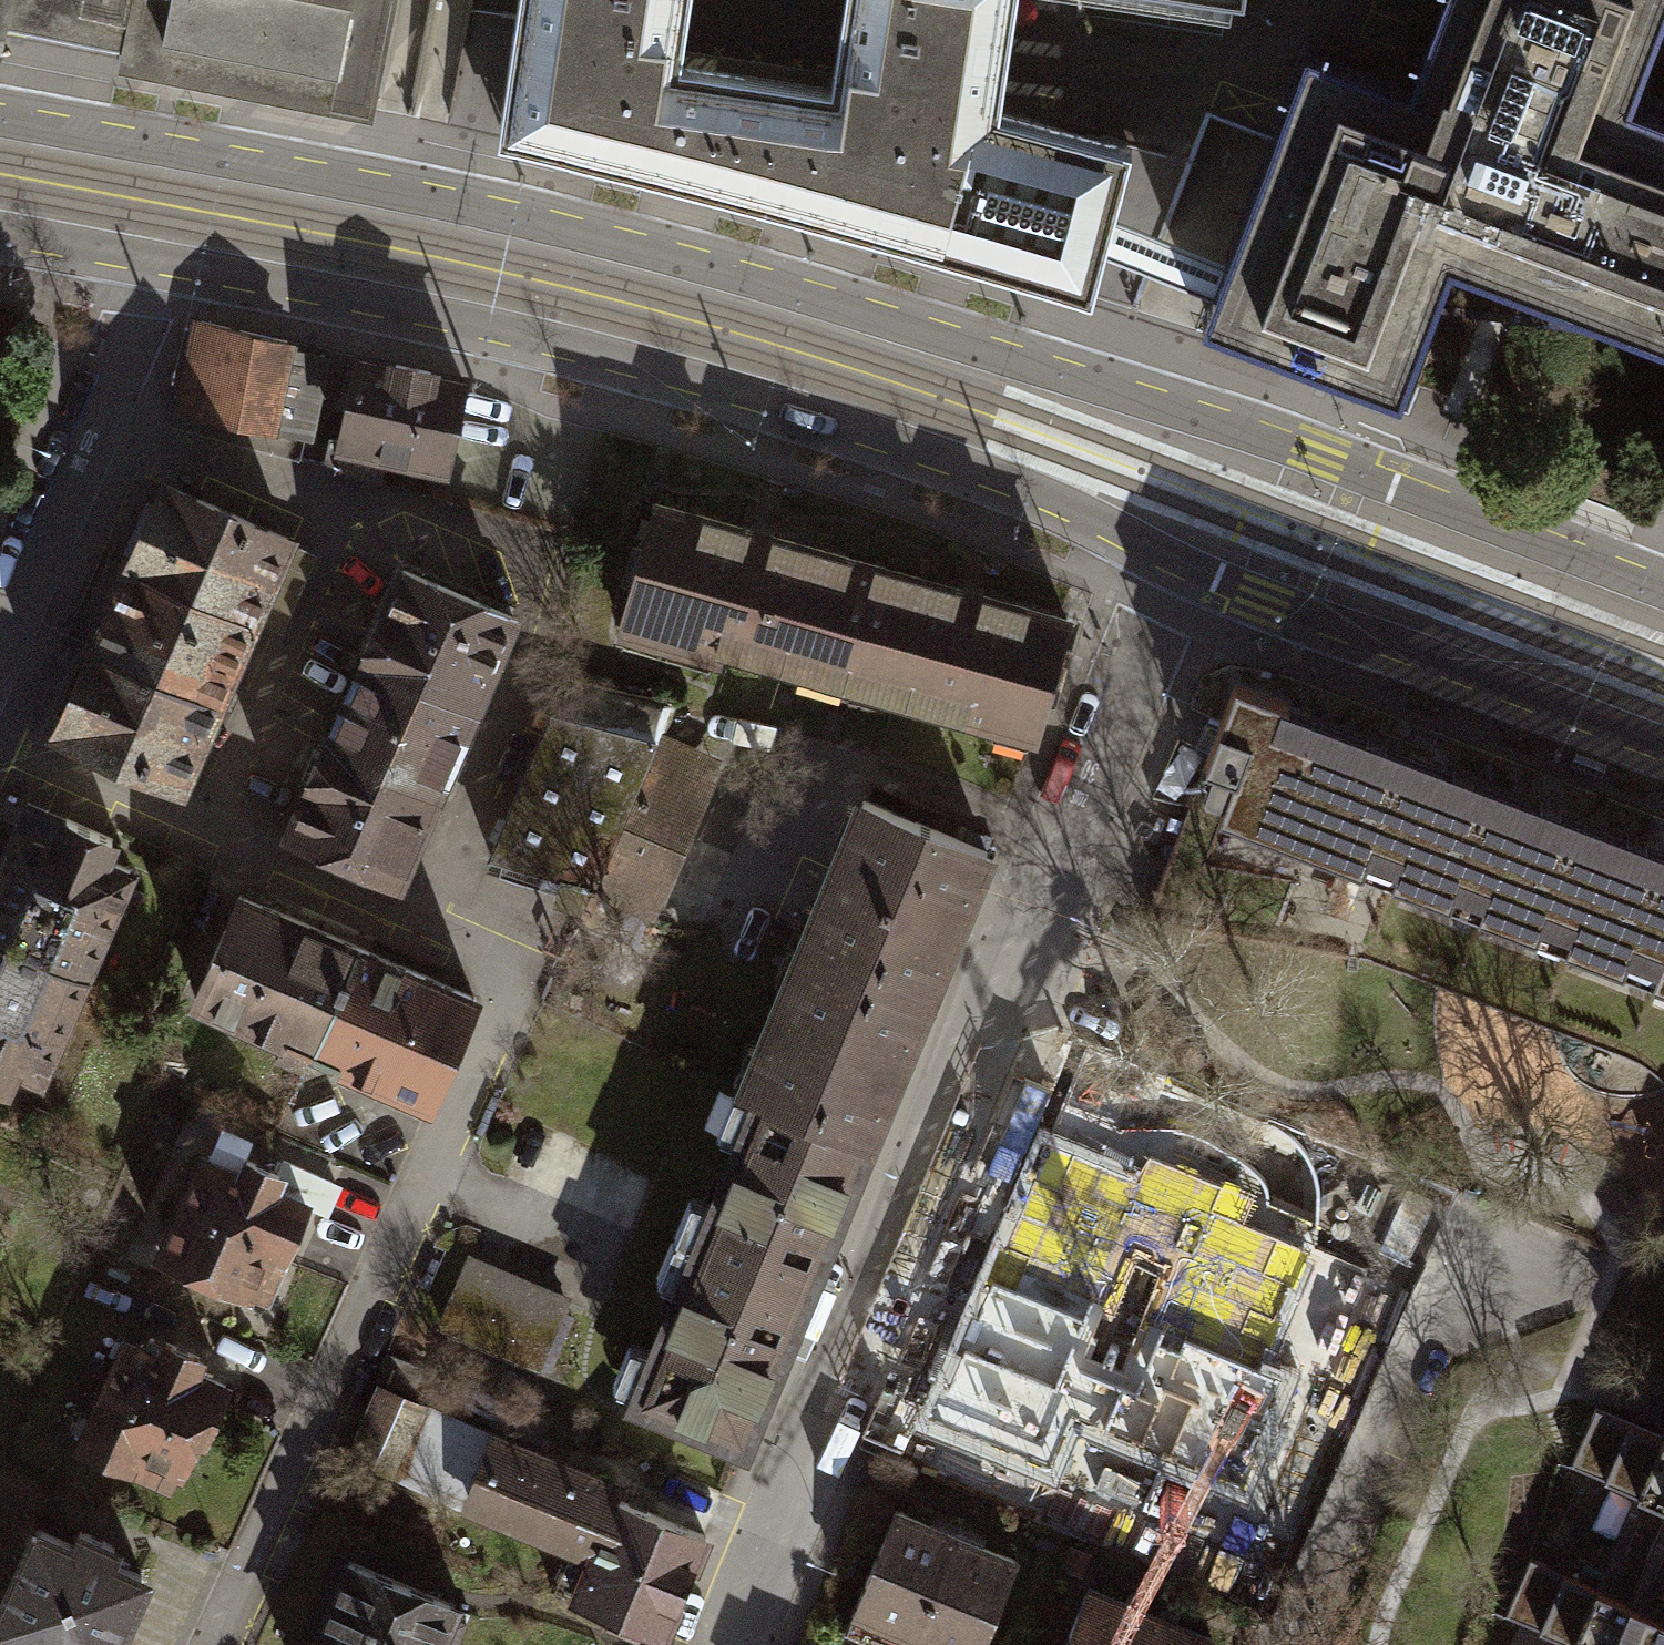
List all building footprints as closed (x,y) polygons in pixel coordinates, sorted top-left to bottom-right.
[(3,34),(6,13),(9,0),(0,0),(0,33),(3,34)] [(6,13),(121,35),(116,58),(373,106),(393,0),(9,0),(6,13)] [(1016,0),(843,0),(830,86),(680,63),(689,0),(517,0),(497,137),(700,186),(881,234),(1091,295),(1132,145),(999,109),(1016,0)] [(1631,99),(1663,12),(1663,0),(1440,0),(1409,82),(1306,43),(1201,319),(1401,395),(1433,310),(1452,260),(1663,340),(1663,111),(1631,99)] [(1663,340),(1452,260),(1433,310),(1663,340)] [(287,342),(199,322),(179,410),(267,429),(287,342)] [(293,350),(287,342),(267,429),(309,438),(327,358),(293,350)] [(462,380),(362,358),(343,442),(342,445),(386,455),(442,468),(462,380)] [(379,481),(386,455),(342,445),(343,442),(331,439),(325,465),(379,481)] [(130,567),(252,620),(288,537),(164,483),(128,566),(130,567)] [(844,679),(877,565),(656,503),(621,627),(718,655),(721,644),(844,679)] [(319,550),(288,537),(252,620),(283,633),(319,550)] [(1067,619),(877,565),(844,679),(1035,733),(1067,619)] [(95,648),(217,701),(252,620),(130,567),(95,648)] [(365,658),(474,705),(512,617),(403,570),(385,611),(384,610),(363,657),(365,658)] [(180,784),(217,701),(95,648),(93,647),(56,730),(180,784)] [(327,742),(437,790),(474,705),(365,658),(327,742)] [(567,678),(551,714),(657,741),(674,703),(567,678)] [(1283,723),(1290,704),(1236,683),(1205,763),(1235,774),(1219,815),(1659,982),(1663,985),(1663,868),(1283,723)] [(648,761),(657,741),(551,714),(490,857),(593,884),(648,761)] [(398,878),(437,790),(327,742),(326,742),(306,788),(307,788),(289,831),(398,878)] [(655,911),(710,789),(648,761),(593,884),(655,911)] [(864,799),(802,946),(927,998),(988,851),(864,799)] [(0,859),(0,934),(86,971),(130,869),(133,870),(145,841),(115,827),(110,838),(66,817),(65,819),(26,802),(17,824),(16,823),(0,859)] [(194,998),(312,1049),(357,946),(239,895),(194,998)] [(86,971),(0,934),(0,1081),(7,1084),(15,1065),(41,1075),(86,971)] [(357,946),(312,1049),(430,1100),(475,997),(357,946)] [(802,946),(742,1091),(758,1097),(866,1142),(927,998),(802,946)] [(1003,1179),(923,1427),(1096,1483),(1128,1384),(1246,1422),(1230,1471),(1279,1486),(1301,1418),(1319,1424),(1364,1287),(1245,1248),(1287,1117),(1093,1054),(1048,1193),(1003,1179)] [(678,1238),(805,1290),(866,1142),(758,1097),(756,1101),(737,1093),(721,1132),(740,1140),(713,1205),(695,1197),(678,1238)] [(202,1157),(160,1253),(247,1291),(249,1286),(266,1294),(306,1205),(307,1202),(273,1188),(280,1174),(278,1173),(245,1158),(239,1173),(202,1157)] [(283,1160),(278,1173),(280,1174),(273,1188),(307,1202),(306,1205),(323,1213),(336,1184),(283,1160)] [(743,1439),(805,1290),(678,1238),(661,1278),(680,1286),(653,1351),(634,1343),(618,1383),(637,1391),(635,1395),(743,1439)] [(566,1301),(469,1259),(441,1324),(538,1366),(566,1301)] [(126,1340),(80,1442),(126,1463),(126,1464),(168,1483),(176,1465),(180,1467),(195,1434),(202,1437),(226,1384),(193,1370),(199,1356),(166,1341),(160,1355),(126,1340)] [(391,1470),(419,1407),(382,1391),(354,1454),(391,1470)] [(500,1434),(422,1400),(419,1407),(391,1470),(389,1474),(468,1511),(471,1502),(498,1437),(500,1434)] [(1662,1436),(1595,1407),(1570,1463),(1644,1496),(1604,1589),(1530,1557),(1505,1614),(1577,1644),(1663,1644),(1663,1437),(1662,1436)] [(514,1444),(498,1437),(471,1502),(570,1543),(551,1589),(663,1635),(704,1534),(510,1455),(514,1444)] [(956,1534),(895,1509),(844,1632),(876,1644),(910,1644),(956,1534)] [(0,1609),(0,1627),(41,1644),(110,1644),(142,1575),(108,1560),(114,1546),(80,1530),(74,1544),(37,1527),(0,1609)] [(956,1534),(910,1644),(982,1644),(1018,1559),(956,1534)] [(315,1644),(455,1644),(469,1614),(453,1607),(454,1604),(350,1561),(315,1644)] [(1151,1613),(1088,1587),(1064,1644),(1138,1644),(1151,1613)] [(1151,1613),(1138,1644),(1210,1644),(1213,1638),(1151,1613)]
